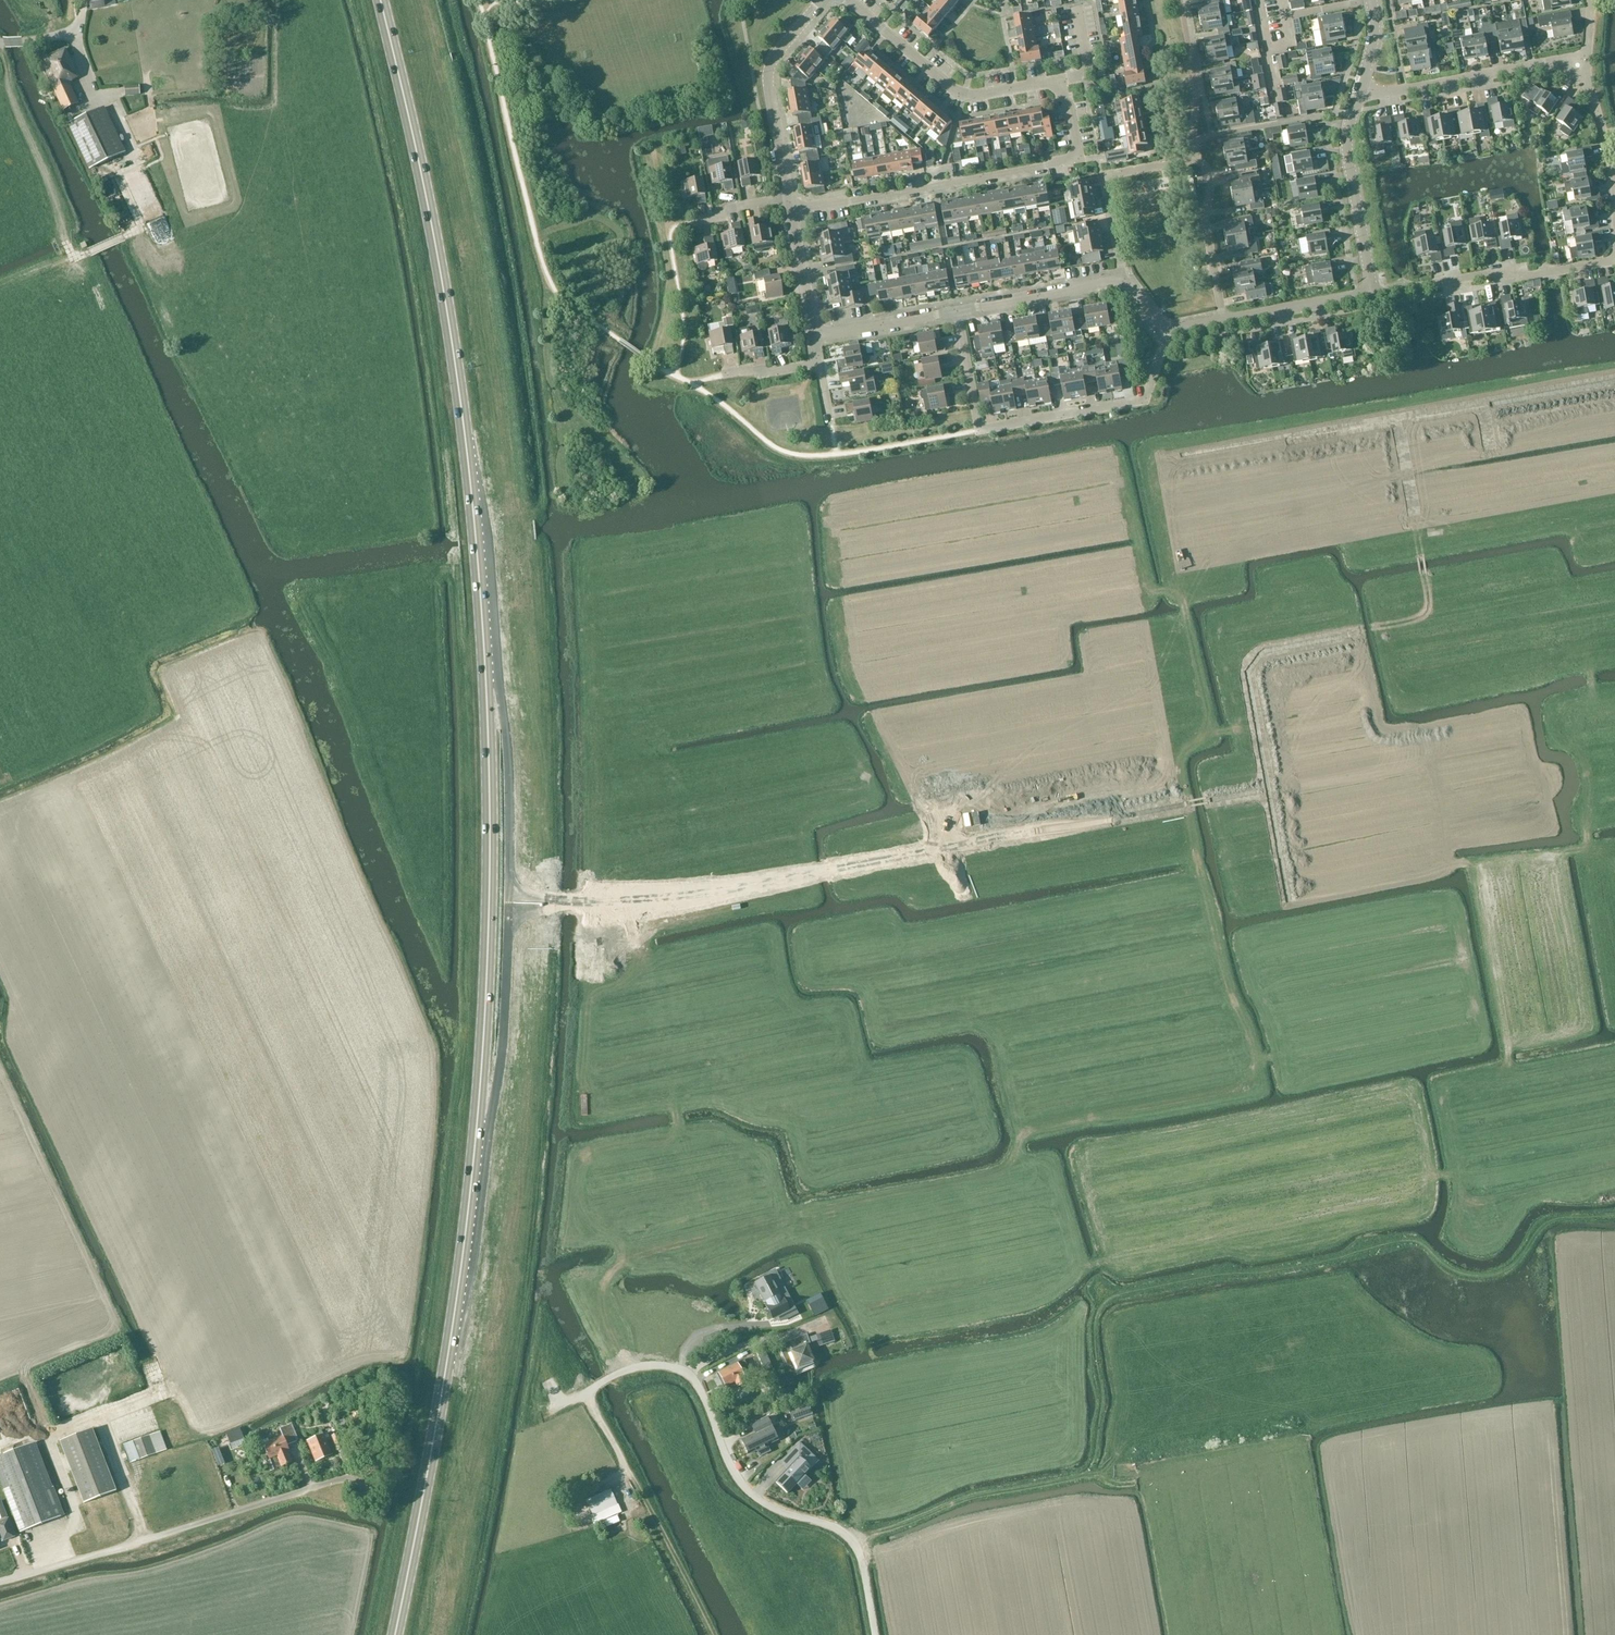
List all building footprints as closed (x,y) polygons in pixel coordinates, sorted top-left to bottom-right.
[(91,9),(116,5),(115,0),(89,0),(91,9)] [(931,8),(944,19),(952,10),(940,0),(939,0),(931,8)] [(958,0),(940,0),(952,10),(960,1),(958,0)] [(1202,20),(1226,16),(1224,0),(1222,0),(1204,3),(1205,8),(1200,9),(1202,20)] [(1300,0),(1290,2),(1291,11),(1302,9),(1300,0)] [(1545,12),(1553,11),(1553,8),(1572,5),(1571,0),(1543,0),(1545,12)] [(1136,1),(1120,4),(1122,16),(1139,12),(1136,1)] [(1471,1),(1448,5),(1449,11),(1472,7),(1471,1)] [(1426,15),(1437,13),(1436,7),(1431,7),(1432,8),(1425,10),(1426,15)] [(931,8),(924,17),(937,28),(944,19),(931,8)] [(1468,22),(1476,22),(1476,13),(1485,13),(1485,8),(1468,8),(1468,22)] [(1122,16),(1124,27),(1141,24),(1139,12),(1122,16)] [(1554,39),(1574,35),(1571,19),(1568,20),(1567,12),(1538,18),(1540,29),(1552,26),(1554,39)] [(1033,26),(1031,14),(1015,17),(1017,29),(1033,26)] [(1318,20),(1320,31),(1344,27),(1342,15),(1318,20)] [(937,28),(924,17),(922,16),(914,25),(929,38),(937,28)] [(1229,27),(1226,16),(1202,20),(1204,32),(1218,29),(1219,33),(1229,31),(1229,27)] [(828,21),(824,27),(842,42),(843,41),(847,44),(853,37),(849,33),(850,33),(849,32),(854,27),(843,19),(839,24),(835,20),(832,24),(828,21)] [(1526,19),(1508,23),(1513,52),(1525,50),(1523,35),(1529,34),(1526,19)] [(1480,35),(1473,36),(1477,59),(1489,57),(1486,42),(1493,41),(1490,26),(1489,23),(1482,25),(1483,29),(1479,30),(1480,35)] [(1508,23),(1490,26),(1493,41),(1499,40),(1502,54),(1513,52),(1508,23)] [(1137,37),(1143,36),(1141,24),(1124,27),(1126,38),(1137,36),(1137,37)] [(1246,42),(1255,41),(1252,24),(1244,25),(1246,42)] [(1036,38),(1033,26),(1017,29),(1019,41),(1036,38)] [(823,42),(819,47),(829,56),(834,51),(842,42),(824,27),(819,32),(823,35),(819,39),(823,42)] [(1346,38),(1344,27),(1320,31),(1323,47),(1337,44),(1336,40),(1346,38)] [(1404,30),(1408,51),(1428,47),(1424,27),(1404,30)] [(1241,29),(1237,30),(1229,31),(1219,33),(1219,38),(1206,40),(1208,52),(1232,47),(1230,38),(1242,36),(1241,29)] [(1465,61),(1477,59),(1473,36),(1466,38),(1465,31),(1453,33),(1456,48),(1462,46),(1465,61)] [(1122,51),(1139,48),(1137,37),(1137,36),(1126,38),(1120,40),(1122,51)] [(1021,52),(1038,49),(1036,38),(1019,41),(1021,52)] [(1248,44),(1247,44),(1248,50),(1251,51),(1259,50),(1257,42),(1248,44)] [(1299,51),(1312,49),(1311,43),(1297,45),(1299,51)] [(804,50),(800,55),(818,71),(825,61),(829,56),(819,47),(815,52),(811,49),(807,53),(804,50)] [(859,69),(868,76),(881,62),(871,54),(874,51),(869,47),(848,71),(853,76),(859,69)] [(1234,59),(1232,47),(1208,52),(1210,63),(1234,59)] [(1432,68),(1428,47),(1408,51),(1412,72),(1432,68)] [(1021,52),(1020,52),(1023,64),(1042,61),(1040,48),(1038,49),(1021,52)] [(1122,51),(1125,63),(1141,59),(1139,48),(1122,51)] [(1316,48),(1312,49),(1306,50),(1309,66),(1333,61),(1331,50),(1317,52),(1316,48)] [(71,80),(78,77),(65,49),(40,60),(63,111),(79,104),(69,83),(72,82),(71,80)] [(799,71),(791,80),(806,84),(809,80),(810,80),(818,71),(800,55),(795,61),(799,63),(795,67),(799,71)] [(1280,70),(1288,69),(1285,56),(1278,58),(1280,70)] [(1143,71),(1141,59),(1125,63),(1127,74),(1143,71)] [(1335,73),(1333,61),(1309,66),(1312,82),(1322,80),(1321,76),(1335,73)] [(881,62),(868,76),(877,84),(890,69),(881,62)] [(1211,72),(1214,83),(1232,80),(1239,79),(1236,63),(1225,65),(1225,69),(1211,72)] [(1099,78),(1106,76),(1105,68),(1098,69),(1099,78)] [(899,77),(890,69),(877,84),(886,91),(899,77)] [(1127,74),(1125,75),(1127,87),(1146,83),(1144,71),(1143,71),(1127,74)] [(1264,75),(1252,77),(1254,91),(1267,89),(1264,75)] [(1285,86),(1298,83),(1297,76),(1284,79),(1285,86)] [(908,84),(899,77),(886,91),(883,95),(892,102),(895,99),(908,84)] [(787,98),(788,105),(810,101),(807,89),(806,84),(791,80),(793,91),(788,92),(789,98),(787,98)] [(1234,87),(1232,80),(1214,83),(1216,95),(1235,91),(1234,87)] [(1302,90),(1304,100),(1323,96),(1321,85),(1307,87),(1307,83),(1297,84),(1298,91),(1302,90)] [(895,99),(904,107),(916,92),(908,84),(895,99)] [(128,96),(144,94),(143,85),(127,87),(128,96)] [(1533,86),(1525,98),(1533,104),(1533,105),(1529,110),(1538,116),(1542,110),(1549,115),(1555,106),(1558,108),(1566,96),(1558,91),(1553,98),(1542,91),(1541,92),(1533,86)] [(1286,89),(1277,91),(1280,104),(1288,102),(1286,89)] [(916,92),(904,107),(913,114),(925,100),(916,92)] [(1325,108),(1323,96),(1304,100),(1298,101),(1301,116),(1308,115),(1307,111),(1325,108)] [(1268,97),(1260,99),(1261,107),(1270,105),(1268,97)] [(1117,115),(1123,114),(1142,110),(1139,98),(1115,103),(1117,115)] [(1217,103),(1219,115),(1245,110),(1243,99),(1217,103)] [(1514,121),(1515,121),(1512,105),(1499,107),(1498,99),(1489,101),(1491,114),(1493,113),(1495,124),(1503,123),(1505,129),(1515,127),(1514,121)] [(1574,132),(1584,119),(1573,111),(1577,104),(1570,99),(1561,110),(1563,111),(1557,121),(1564,126),(1560,131),(1569,137),(1573,132),(1574,132)] [(913,114),(922,122),(934,107),(925,100),(913,114)] [(798,115),(799,122),(812,119),(811,113),(812,113),(810,101),(788,105),(790,112),(792,111),(793,116),(798,115)] [(1282,104),(1274,105),(1277,118),(1277,120),(1284,119),(1283,117),(1284,117),(1282,104)] [(1104,105),(1096,107),(1098,116),(1106,114),(1104,105)] [(1479,112),(1471,113),(1474,135),(1481,134),(1482,139),(1491,138),(1485,106),(1479,107),(1479,112)] [(104,107),(68,124),(89,170),(126,153),(104,107)] [(934,107),(922,122),(931,130),(943,115),(934,107)] [(1219,115),(1222,127),(1232,125),(1233,128),(1255,124),(1253,109),(1245,110),(1219,115)] [(1461,109),(1455,110),(1459,137),(1474,135),(1471,113),(1462,114),(1461,109)] [(1042,110),(1030,112),(1033,131),(1034,136),(1046,134),(1046,132),(1052,131),(1049,114),(1043,115),(1042,110)] [(1142,110),(1123,114),(1125,125),(1144,122),(1142,110)] [(1449,117),(1441,118),(1444,139),(1459,137),(1455,110),(1448,112),(1449,117)] [(1438,140),(1444,139),(1441,118),(1432,119),(1430,111),(1423,112),(1425,120),(1429,146),(1438,145),(1438,140)] [(1030,112),(1018,114),(1022,133),(1033,131),(1030,112)] [(1010,135),(1022,133),(1018,114),(1007,116),(1010,135)] [(953,123),(943,115),(931,130),(939,137),(937,140),(946,148),(952,126),(951,125),(953,123)] [(1419,122),(1410,123),(1409,119),(1405,120),(1404,115),(1395,117),(1397,131),(1400,130),(1402,141),(1410,140),(1411,146),(1422,144),(1421,138),(1422,138),(1419,122)] [(999,137),(1010,135),(1007,116),(995,118),(999,137)] [(995,118),(984,120),(987,139),(999,137),(995,118)] [(1390,132),(1393,131),(1390,118),(1381,119),(1383,128),(1369,131),(1372,147),(1373,146),(1375,153),(1385,151),(1384,145),(1392,143),(1390,132)] [(814,126),(812,119),(799,122),(800,128),(795,129),(796,134),(794,135),(795,142),(816,138),(814,126)] [(975,141),(987,139),(984,120),(972,123),(975,141)] [(1146,133),(1144,122),(1125,125),(1127,137),(1146,133)] [(964,144),(975,141),(972,123),(960,125),(961,129),(958,130),(953,149),(955,163),(962,162),(959,148),(964,147),(964,144)] [(1307,133),(1312,132),(1311,125),(1305,126),(1287,129),(1291,147),(1309,144),(1307,133)] [(1272,128),(1265,129),(1267,140),(1274,139),(1273,135),(1272,128)] [(1227,155),(1249,151),(1253,150),(1251,139),(1252,139),(1251,132),(1238,134),(1239,141),(1225,143),(1227,155)] [(1148,145),(1146,133),(1127,137),(1129,149),(1107,153),(1109,160),(1109,164),(1127,160),(1126,156),(1145,153),(1143,146),(1148,145)] [(804,152),(806,159),(819,156),(818,150),(816,138),(795,142),(796,148),(799,148),(800,153),(804,152)] [(140,144),(143,155),(153,152),(150,141),(140,144)] [(1573,175),(1574,178),(1587,175),(1586,172),(1587,172),(1584,159),(1593,157),(1591,148),(1578,150),(1578,153),(1567,155),(1568,164),(1562,165),(1564,175),(1570,174),(1570,175),(1573,175)] [(911,152),(913,165),(923,163),(921,152),(919,150),(911,152)] [(1251,162),(1249,151),(1227,155),(1229,167),(1243,164),(1244,170),(1258,168),(1257,161),(1251,162)] [(1311,159),(1317,158),(1316,151),(1310,152),(1292,155),(1295,173),(1313,170),(1311,159)] [(911,152),(899,154),(902,173),(914,171),(913,165),(911,152)] [(932,153),(925,154),(928,168),(934,167),(932,153)] [(867,179),(864,160),(863,160),(862,154),(853,156),(854,162),(852,162),(855,181),(867,179)] [(867,179),(879,177),(876,158),(868,159),(867,154),(863,154),(864,160),(867,179)] [(899,154),(887,156),(891,175),(902,173),(899,154)] [(820,163),(819,156),(806,159),(807,165),(802,166),(803,171),(801,172),(802,178),(823,175),(821,163),(820,163)] [(879,177),(891,175),(887,156),(876,158),(879,177)] [(1277,156),(1272,157),(1276,180),(1282,179),(1277,156)] [(727,157),(707,161),(712,185),(723,183),(725,191),(733,190),(727,157)] [(749,178),(761,176),(758,160),(737,163),(742,188),(751,186),(749,178)] [(1232,183),(1234,195),(1259,191),(1258,185),(1261,185),(1259,172),(1239,176),(1240,181),(1232,183)] [(825,187),(823,175),(802,178),(803,185),(805,185),(806,190),(811,189),(812,196),(826,193),(825,187)] [(1587,178),(1587,175),(1574,178),(1574,180),(1572,181),(1572,182),(1565,183),(1567,194),(1574,192),(1575,201),(1586,199),(1587,202),(1600,199),(1599,190),(1590,191),(1588,178),(1587,178)] [(1297,181),(1297,183),(1291,184),(1293,199),(1300,198),(1300,200),(1318,196),(1316,185),(1322,184),(1320,177),(1315,178),(1297,181)] [(698,205),(706,203),(702,179),(682,182),(685,198),(696,196),(698,205)] [(1089,181),(1069,185),(1073,202),(1094,199),(1092,187),(1090,188),(1089,181)] [(1046,185),(1034,188),(1038,206),(1037,206),(1038,209),(1050,206),(1046,185)] [(1038,206),(1034,188),(1023,190),(1026,208),(1037,206),(1038,206)] [(1015,210),(1026,208),(1023,190),(1011,192),(1015,210)] [(1261,202),(1259,191),(1234,195),(1236,207),(1250,204),(1251,211),(1265,208),(1264,201),(1261,202)] [(1003,212),(1015,210),(1011,192),(1000,194),(1003,212)] [(988,194),(988,196),(992,215),(1003,212),(1000,194),(995,195),(995,193),(988,194)] [(988,196),(977,198),(980,217),(992,215),(988,196)] [(977,198),(965,200),(968,219),(969,219),(980,217),(977,198)] [(1096,210),(1094,199),(1073,202),(1076,220),(1095,217),(1094,210),(1096,210)] [(969,221),(969,219),(968,219),(965,200),(954,203),(957,224),(969,221)] [(945,226),(957,224),(954,203),(942,205),(945,226)] [(1321,211),(1326,210),(1325,204),(1320,205),(1320,204),(1301,207),(1303,216),(1296,217),(1298,226),(1305,225),(1305,226),(1323,222),(1321,211)] [(935,206),(923,208),(926,227),(927,229),(939,227),(935,206)] [(1586,231),(1599,228),(1597,219),(1589,221),(1586,207),(1570,210),(1570,211),(1564,213),(1566,223),(1572,221),(1574,230),(1585,228),(1586,231)] [(923,208),(912,210),(915,229),(926,227),(923,208)] [(912,210),(900,212),(903,231),(915,229),(912,210)] [(1058,210),(1052,211),(1055,226),(1061,225),(1058,210)] [(892,233),(903,231),(900,212),(888,214),(892,233)] [(888,214),(877,217),(880,235),(881,235),(892,233),(888,214)] [(1502,236),(1499,237),(1502,250),(1511,248),(1509,240),(1523,237),(1520,221),(1519,222),(1517,215),(1507,217),(1509,224),(1500,225),(1502,236)] [(881,237),(881,235),(880,235),(877,217),(865,219),(869,240),(881,237)] [(1226,228),(1228,240),(1250,236),(1249,229),(1254,229),(1252,217),(1239,219),(1240,226),(1226,228)] [(1486,241),(1488,249),(1497,248),(1494,234),(1492,235),(1490,224),(1481,225),(1480,219),(1470,220),(1471,227),(1470,227),(1473,243),(1486,241)] [(748,221),(753,246),(754,251),(755,251),(756,252),(758,253),(760,253),(762,251),(763,250),(774,248),(770,226),(758,228),(757,220),(748,221)] [(1446,243),(1443,244),(1446,257),(1455,256),(1453,247),(1467,244),(1464,228),(1462,229),(1461,222),(1451,224),(1452,231),(1444,232),(1446,243)] [(731,250),(744,248),(740,223),(731,224),(732,233),(721,235),(725,259),(732,258),(731,250)] [(1076,245),(1080,244),(1102,240),(1099,223),(1073,227),(1074,232),(1076,245)] [(821,245),(822,248),(844,244),(843,236),(849,235),(847,224),(834,226),(835,233),(818,236),(820,245),(821,245)] [(1065,226),(1056,227),(1057,235),(1066,233),(1065,226)] [(1042,231),(1031,233),(1032,239),(1043,237),(1043,235),(1042,231)] [(1418,257),(1428,255),(1431,254),(1433,263),(1442,261),(1439,248),(1437,248),(1435,237),(1426,239),(1425,232),(1415,234),(1416,240),(1415,241),(1418,257)] [(1593,243),(1601,242),(1600,232),(1586,235),(1587,237),(1576,239),(1577,248),(1571,249),(1572,259),(1579,258),(1579,260),(1595,257),(1593,243)] [(1326,240),(1332,239),(1331,233),(1325,234),(1325,233),(1307,237),(1310,255),(1328,252),(1326,240)] [(1252,243),(1250,236),(1228,240),(1230,251),(1244,249),(1245,255),(1259,253),(1257,242),(1252,243)] [(695,247),(695,249),(694,249),(697,265),(698,265),(698,268),(700,270),(702,271),(704,270),(706,269),(707,267),(706,263),(717,262),(712,237),(704,238),(705,247),(701,248),(701,246),(695,247)] [(1034,247),(1043,245),(1042,238),(1033,240),(1034,247)] [(1104,252),(1102,240),(1080,244),(1084,265),(1100,262),(1098,253),(1104,252)] [(846,252),(844,244),(822,248),(823,252),(821,252),(823,261),(840,258),(841,265),(854,262),(852,251),(846,252)] [(894,246),(883,248),(884,257),(891,256),(896,255),(895,250),(894,246)] [(1038,273),(1050,271),(1046,253),(1045,248),(1034,250),(1038,273)] [(1022,252),(1023,257),(1027,276),(1038,273),(1034,250),(1022,252)] [(1058,251),(1046,253),(1050,271),(1062,269),(1058,251)] [(1023,257),(1012,259),(1015,278),(1027,276),(1023,257)] [(976,260),(977,266),(980,284),(992,282),(988,263),(987,258),(976,260)] [(1012,259),(1000,261),(1003,280),(1015,278),(1012,259)] [(992,282),(1003,280),(1000,261),(988,263),(992,282)] [(1242,271),(1234,272),(1236,284),(1259,279),(1258,274),(1262,273),(1260,261),(1241,264),(1242,271)] [(969,286),(965,268),(964,262),(959,263),(960,269),(953,270),(957,288),(958,288),(958,289),(959,290),(964,289),(965,288),(965,287),(969,286)] [(1305,267),(1309,285),(1316,284),(1334,281),(1332,270),(1337,269),(1336,262),(1330,263),(1312,266),(1305,267)] [(936,264),(933,265),(938,292),(942,291),(942,292),(944,293),(949,292),(950,291),(949,290),(950,289),(947,271),(941,272),(940,266),(936,264)] [(829,287),(830,290),(852,286),(850,278),(857,277),(855,265),(842,268),(843,274),(826,277),(827,287),(829,287)] [(929,274),(923,275),(927,294),(938,292),(933,265),(928,266),(929,274)] [(977,266),(965,268),(969,286),(980,284),(977,266)] [(926,294),(927,294),(923,275),(918,276),(916,268),(910,269),(915,296),(919,295),(919,296),(921,297),(926,296),(927,295),(926,294)] [(912,297),(915,296),(910,269),(905,270),(906,279),(900,280),(904,298),(904,299),(906,300),(911,299),(912,298),(912,297)] [(770,278),(769,270),(753,273),(755,281),(763,279),(765,292),(763,293),(764,300),(783,296),(779,276),(770,278)] [(888,277),(889,282),(892,300),(896,300),(896,301),(897,302),(902,301),(903,299),(903,298),(904,298),(900,280),(899,275),(888,277)] [(1606,309),(1614,307),(1614,286),(1611,287),(1611,284),(1608,285),(1607,278),(1598,280),(1603,305),(1605,305),(1606,309)] [(1267,298),(1267,297),(1265,290),(1261,290),(1259,279),(1236,284),(1238,295),(1247,294),(1248,301),(1267,298)] [(1587,308),(1596,306),(1600,305),(1598,294),(1596,294),(1594,281),(1585,283),(1586,291),(1573,294),(1576,310),(1577,309),(1578,314),(1578,316),(1588,314),(1588,312),(1587,308)] [(880,302),(892,300),(889,282),(877,284),(880,302)] [(853,294),(852,286),(830,290),(830,294),(829,294),(830,303),(848,300),(849,308),(864,305),(864,304),(862,293),(853,294)] [(1506,325),(1508,324),(1509,324),(1510,327),(1510,329),(1528,326),(1528,324),(1527,319),(1528,318),(1525,302),(1512,305),(1510,296),(1501,298),(1503,311),(1506,325)] [(1482,310),(1486,332),(1501,329),(1496,302),(1489,304),(1490,309),(1482,310)] [(1107,304),(1096,306),(1100,328),(1117,324),(1115,312),(1109,313),(1107,304)] [(1442,334),(1443,340),(1454,338),(1452,332),(1461,331),(1459,319),(1462,319),(1459,305),(1450,306),(1452,316),(1438,318),(1441,334),(1442,334)] [(1086,317),(1080,318),(1082,331),(1100,328),(1096,306),(1084,308),(1086,317)] [(1486,332),(1482,310),(1473,312),(1472,307),(1465,308),(1471,335),(1486,332)] [(1072,311),(1060,313),(1064,334),(1082,331),(1080,318),(1073,319),(1072,311)] [(1051,324),(1044,325),(1047,337),(1064,334),(1060,313),(1049,315),(1051,324)] [(1540,315),(1534,317),(1536,325),(1542,324),(1540,315)] [(1029,341),(1047,337),(1044,325),(1038,326),(1036,317),(1025,319),(1029,341)] [(1011,344),(1029,341),(1025,319),(1014,321),(1015,326),(1008,327),(1011,344)] [(769,335),(764,335),(767,348),(771,347),(773,356),(781,354),(780,350),(792,346),(787,320),(780,321),(780,324),(775,325),(768,329),(769,335)] [(718,323),(708,325),(709,333),(712,349),(724,347),(725,356),(734,354),(729,329),(725,330),(720,331),(718,323)] [(994,347),(1011,344),(1008,327),(1002,328),(1001,323),(990,326),(994,347)] [(983,349),(994,347),(990,326),(978,328),(980,336),(974,338),(977,357),(984,356),(983,349)] [(762,349),(767,348),(764,335),(760,336),(760,333),(750,335),(750,331),(747,328),(738,330),(742,353),(754,350),(755,359),(764,357),(762,349)] [(1342,352),(1343,359),(1353,357),(1352,351),(1353,350),(1350,334),(1337,337),(1335,328),(1326,330),(1329,343),(1331,343),(1333,354),(1342,352)] [(1315,337),(1306,339),(1310,360),(1325,357),(1321,331),(1314,332),(1315,337)] [(936,344),(935,341),(934,332),(910,337),(911,344),(919,342),(921,355),(946,351),(945,342),(936,344)] [(1295,363),(1310,360),(1306,339),(1298,340),(1297,335),(1290,336),(1295,363)] [(1277,344),(1269,346),(1272,367),(1288,364),(1283,338),(1276,339),(1277,344)] [(1257,370),(1272,367),(1269,346),(1260,347),(1259,342),(1252,343),(1257,370)] [(846,360),(838,362),(839,370),(864,366),(869,365),(869,364),(870,362),(870,360),(870,358),(869,357),(867,356),(867,355),(874,353),(872,344),(865,345),(860,346),(844,349),(846,357),(846,360)] [(901,354),(892,356),(894,363),(902,361),(901,354)] [(1015,366),(1021,364),(1019,358),(1013,360),(1011,355),(1003,359),(1005,364),(1013,361),(1015,366)] [(942,378),(941,369),(940,366),(949,365),(947,356),(922,361),(926,381),(942,378)] [(1118,366),(1107,368),(1111,390),(1116,389),(1116,391),(1123,390),(1121,379),(1130,377),(1127,360),(1117,362),(1118,366)] [(1106,364),(1089,367),(1092,383),(1098,382),(1100,394),(1107,393),(1106,391),(1111,390),(1107,368),(1106,364)] [(1071,370),(1072,375),(1076,396),(1080,395),(1081,398),(1087,397),(1085,385),(1092,383),(1089,367),(1071,370)] [(869,370),(840,376),(842,384),(850,383),(852,394),(867,392),(868,394),(877,392),(875,378),(871,378),(869,370)] [(1071,397),(1076,396),(1072,375),(1061,377),(1060,372),(1053,373),(1056,386),(1062,385),(1065,401),(1071,400),(1071,397)] [(1049,387),(1056,386),(1053,373),(1046,375),(1047,379),(1036,381),(1040,403),(1045,402),(1045,404),(1052,403),(1049,387)] [(1025,379),(1018,380),(1021,397),(1027,396),(1029,407),(1036,406),(1036,404),(1040,403),(1036,381),(1025,383),(1025,379)] [(1015,398),(1021,397),(1018,380),(1005,382),(1006,387),(1001,388),(1005,409),(1009,408),(1010,411),(1017,410),(1015,398)] [(1000,410),(1005,409),(1001,388),(990,390),(989,382),(978,384),(982,407),(984,407),(985,407),(988,407),(990,407),(993,407),(994,414),(1001,413),(1000,410)] [(922,394),(922,396),(923,400),(923,401),(925,403),(926,411),(948,407),(945,396),(954,394),(952,385),(928,390),(928,391),(923,392),(922,394)] [(870,401),(845,405),(847,414),(856,412),(858,424),(874,421),(870,401)] [(1274,526),(1262,528),(1266,548),(1278,546),(1274,526)] [(1262,528),(1250,530),(1254,550),(1266,548),(1262,528)] [(1250,530),(1239,532),(1243,554),(1243,552),(1254,550),(1250,530)] [(1239,534),(1228,536),(1231,556),(1243,554),(1239,532),(1239,533),(1239,534)] [(1228,536),(1216,538),(1220,558),(1231,556),(1228,536)] [(1216,538),(1204,540),(1208,561),(1209,561),(1209,560),(1220,558),(1216,538)] [(1204,540),(1192,542),(1196,562),(1197,562),(1198,563),(1208,561),(1204,540)] [(1543,620),(1531,622),(1534,643),(1546,641),(1543,620)] [(1531,622),(1522,624),(1525,645),(1534,643),(1531,622)] [(1512,623),(1503,625),(1507,645),(1516,644),(1513,626),(1512,623)] [(1522,624),(1513,626),(1516,644),(1516,646),(1525,645),(1522,624)] [(1503,625),(1494,626),(1498,647),(1507,645),(1503,625)] [(1494,626),(1482,629),(1486,649),(1498,647),(1494,626)] [(1449,635),(1437,637),(1440,658),(1452,655),(1449,635)] [(1437,637),(1426,639),(1429,660),(1440,658),(1437,637)] [(1426,639),(1415,641),(1415,643),(1418,662),(1429,660),(1426,639)] [(1415,643),(1404,645),(1408,666),(1419,664),(1418,662),(1415,643)] [(1404,645),(1392,648),(1396,668),(1408,666),(1404,645)] [(1511,676),(1491,680),(1493,691),(1513,687),(1511,676)] [(1457,686),(1436,690),(1438,701),(1459,697),(1457,686)] [(1513,687),(1493,691),(1495,702),(1498,701),(1515,698),(1513,687)] [(1459,697),(1438,701),(1440,712),(1457,709),(1461,708),(1459,697)] [(1515,698),(1498,701),(1500,710),(1521,707),(1519,697),(1515,698)] [(1521,707),(1500,710),(1502,719),(1522,716),(1521,707)] [(1440,712),(1436,713),(1438,722),(1459,718),(1457,709),(1440,712)] [(1522,716),(1502,719),(1503,728),(1524,725),(1522,716)] [(1459,718),(1438,722),(1439,731),(1460,727),(1459,718)] [(1524,725),(1503,728),(1505,737),(1526,734),(1524,725)] [(1460,727),(1439,731),(1441,740),(1462,736),(1460,727)] [(1526,734),(1505,737),(1507,746),(1523,743),(1527,743),(1526,734)] [(1462,736),(1441,740),(1443,749),(1463,745),(1462,736)] [(1507,746),(1503,747),(1505,758),(1525,754),(1523,743),(1507,746)] [(1463,745),(1443,749),(1444,758),(1448,757),(1465,754),(1463,745)] [(1465,754),(1448,757),(1450,768),(1471,764),(1469,753),(1465,754)] [(1525,754),(1505,758),(1507,769),(1527,765),(1525,754)] [(1471,764),(1450,768),(1452,779),(1473,775),(1471,764)] [(1611,779),(1602,780),(1606,801),(1614,800),(1611,779)] [(1602,780),(1593,782),(1597,803),(1606,801),(1602,780)] [(1593,782),(1584,784),(1588,805),(1597,803),(1593,782)] [(1584,784),(1572,786),(1576,807),(1588,805),(1584,784)] [(1560,791),(1549,793),(1552,814),(1563,812),(1560,791)] [(1549,793),(1540,795),(1543,815),(1552,814),(1549,793)] [(1540,795),(1531,796),(1534,817),(1543,815),(1540,795)] [(1531,796),(1521,798),(1525,819),(1534,817),(1531,796)] [(1521,798),(1510,800),(1514,821),(1525,819),(1521,798)] [(1478,806),(1466,808),(1470,829),(1482,826),(1478,806)] [(1466,808),(1457,809),(1461,830),(1470,829),(1466,808)] [(1457,809),(1448,811),(1452,832),(1461,830),(1457,809)] [(1448,811),(1436,813),(1440,834),(1452,832),(1448,811)] [(1425,813),(1413,815),(1416,836),(1428,834),(1425,813)] [(1413,815),(1402,817),(1405,838),(1416,836),(1413,815)] [(1402,817),(1391,819),(1391,822),(1394,840),(1405,838),(1402,817)] [(1391,822),(1380,824),(1384,844),(1395,842),(1394,840),(1391,822)] [(1380,824),(1369,826),(1373,846),(1384,844),(1380,824)] [(1369,826),(1357,828),(1361,848),(1373,846),(1369,826)] [(761,1281),(758,1282),(767,1299),(765,1300),(765,1301),(768,1306),(767,1307),(773,1319),(780,1315),(783,1320),(783,1321),(797,1313),(780,1280),(775,1270),(759,1278),(761,1280),(761,1281)] [(820,1294),(806,1301),(814,1317),(828,1309),(822,1298),(820,1294)] [(796,1368),(813,1361),(808,1348),(811,1347),(812,1349),(827,1343),(823,1333),(813,1336),(814,1338),(809,1340),(806,1335),(783,1344),(785,1349),(781,1351),(785,1363),(793,1360),(796,1368)] [(764,1350),(756,1353),(764,1371),(772,1368),(764,1350)] [(744,1360),(718,1373),(726,1387),(735,1383),(737,1386),(746,1382),(744,1378),(742,1373),(749,1370),(744,1360)] [(781,1393),(772,1398),(776,1406),(785,1401),(781,1393)] [(807,1403),(788,1410),(792,1421),(811,1414),(807,1403)] [(774,1414),(751,1425),(755,1434),(741,1441),(748,1454),(757,1450),(760,1456),(769,1451),(767,1445),(777,1440),(771,1427),(779,1423),(774,1414)] [(287,1446),(297,1442),(290,1425),(280,1430),(287,1446)] [(224,1431),(228,1445),(242,1441),(238,1427),(224,1431)] [(95,1431),(109,1469),(118,1466),(104,1428),(95,1431)] [(95,1430),(63,1441),(84,1505),(117,1493),(95,1430)] [(130,1464),(167,1450),(160,1432),(123,1445),(130,1464)] [(337,1452),(344,1448),(338,1434),(330,1437),(337,1452)] [(316,1463),(332,1456),(324,1435),(307,1441),(316,1463)] [(288,1452),(290,1452),(282,1436),(263,1444),(269,1460),(278,1457),(281,1467),(293,1463),(288,1452)] [(0,1455),(0,1474),(20,1531),(64,1516),(54,1487),(53,1487),(38,1442),(0,1455)] [(818,1461),(819,1461),(799,1442),(781,1461),(782,1462),(784,1460),(790,1466),(775,1482),(788,1494),(797,1484),(800,1487),(808,1478),(805,1475),(814,1466),(813,1466),(818,1461)] [(587,1500),(592,1515),(590,1516),(594,1524),(622,1513),(619,1504),(617,1505),(611,1491),(587,1500)]
